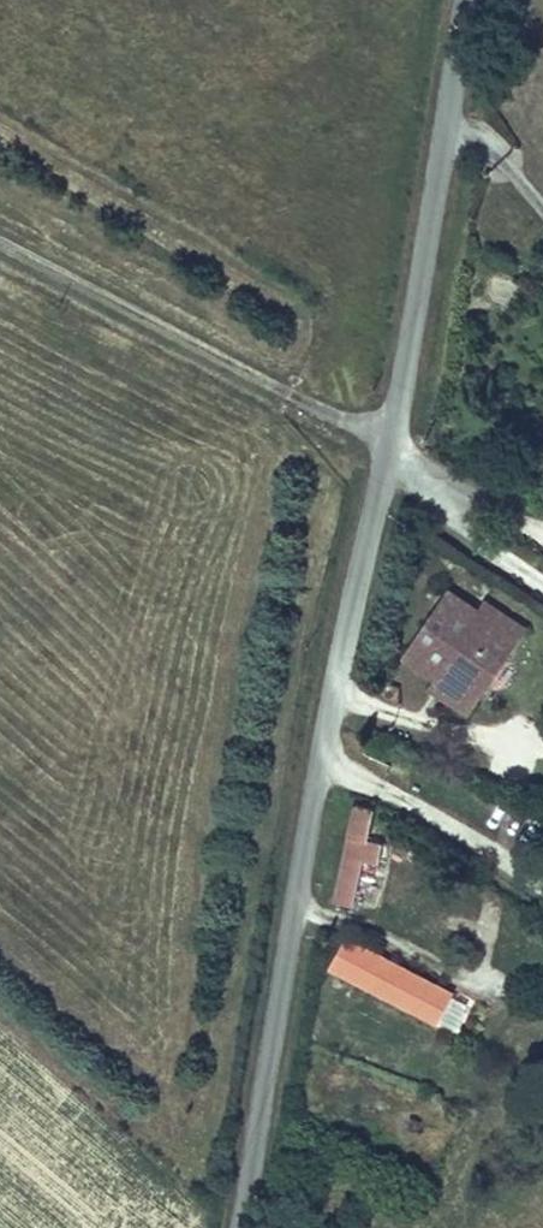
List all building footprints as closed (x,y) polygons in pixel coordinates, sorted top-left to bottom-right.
[(478,616),(445,593),(403,656),(435,678),(447,686),(441,695),(465,712),(472,702),(474,703),(516,641),(512,639),(482,618),(478,616)] [(519,629),(485,606),(478,616),(482,618),(512,639),(519,629)] [(447,686),(435,678),(429,687),(441,695),(447,686)] [(355,805),(333,904),(350,907),(371,810),(355,805)] [(344,942),(331,966),(436,1022),(449,998),(344,942)]
